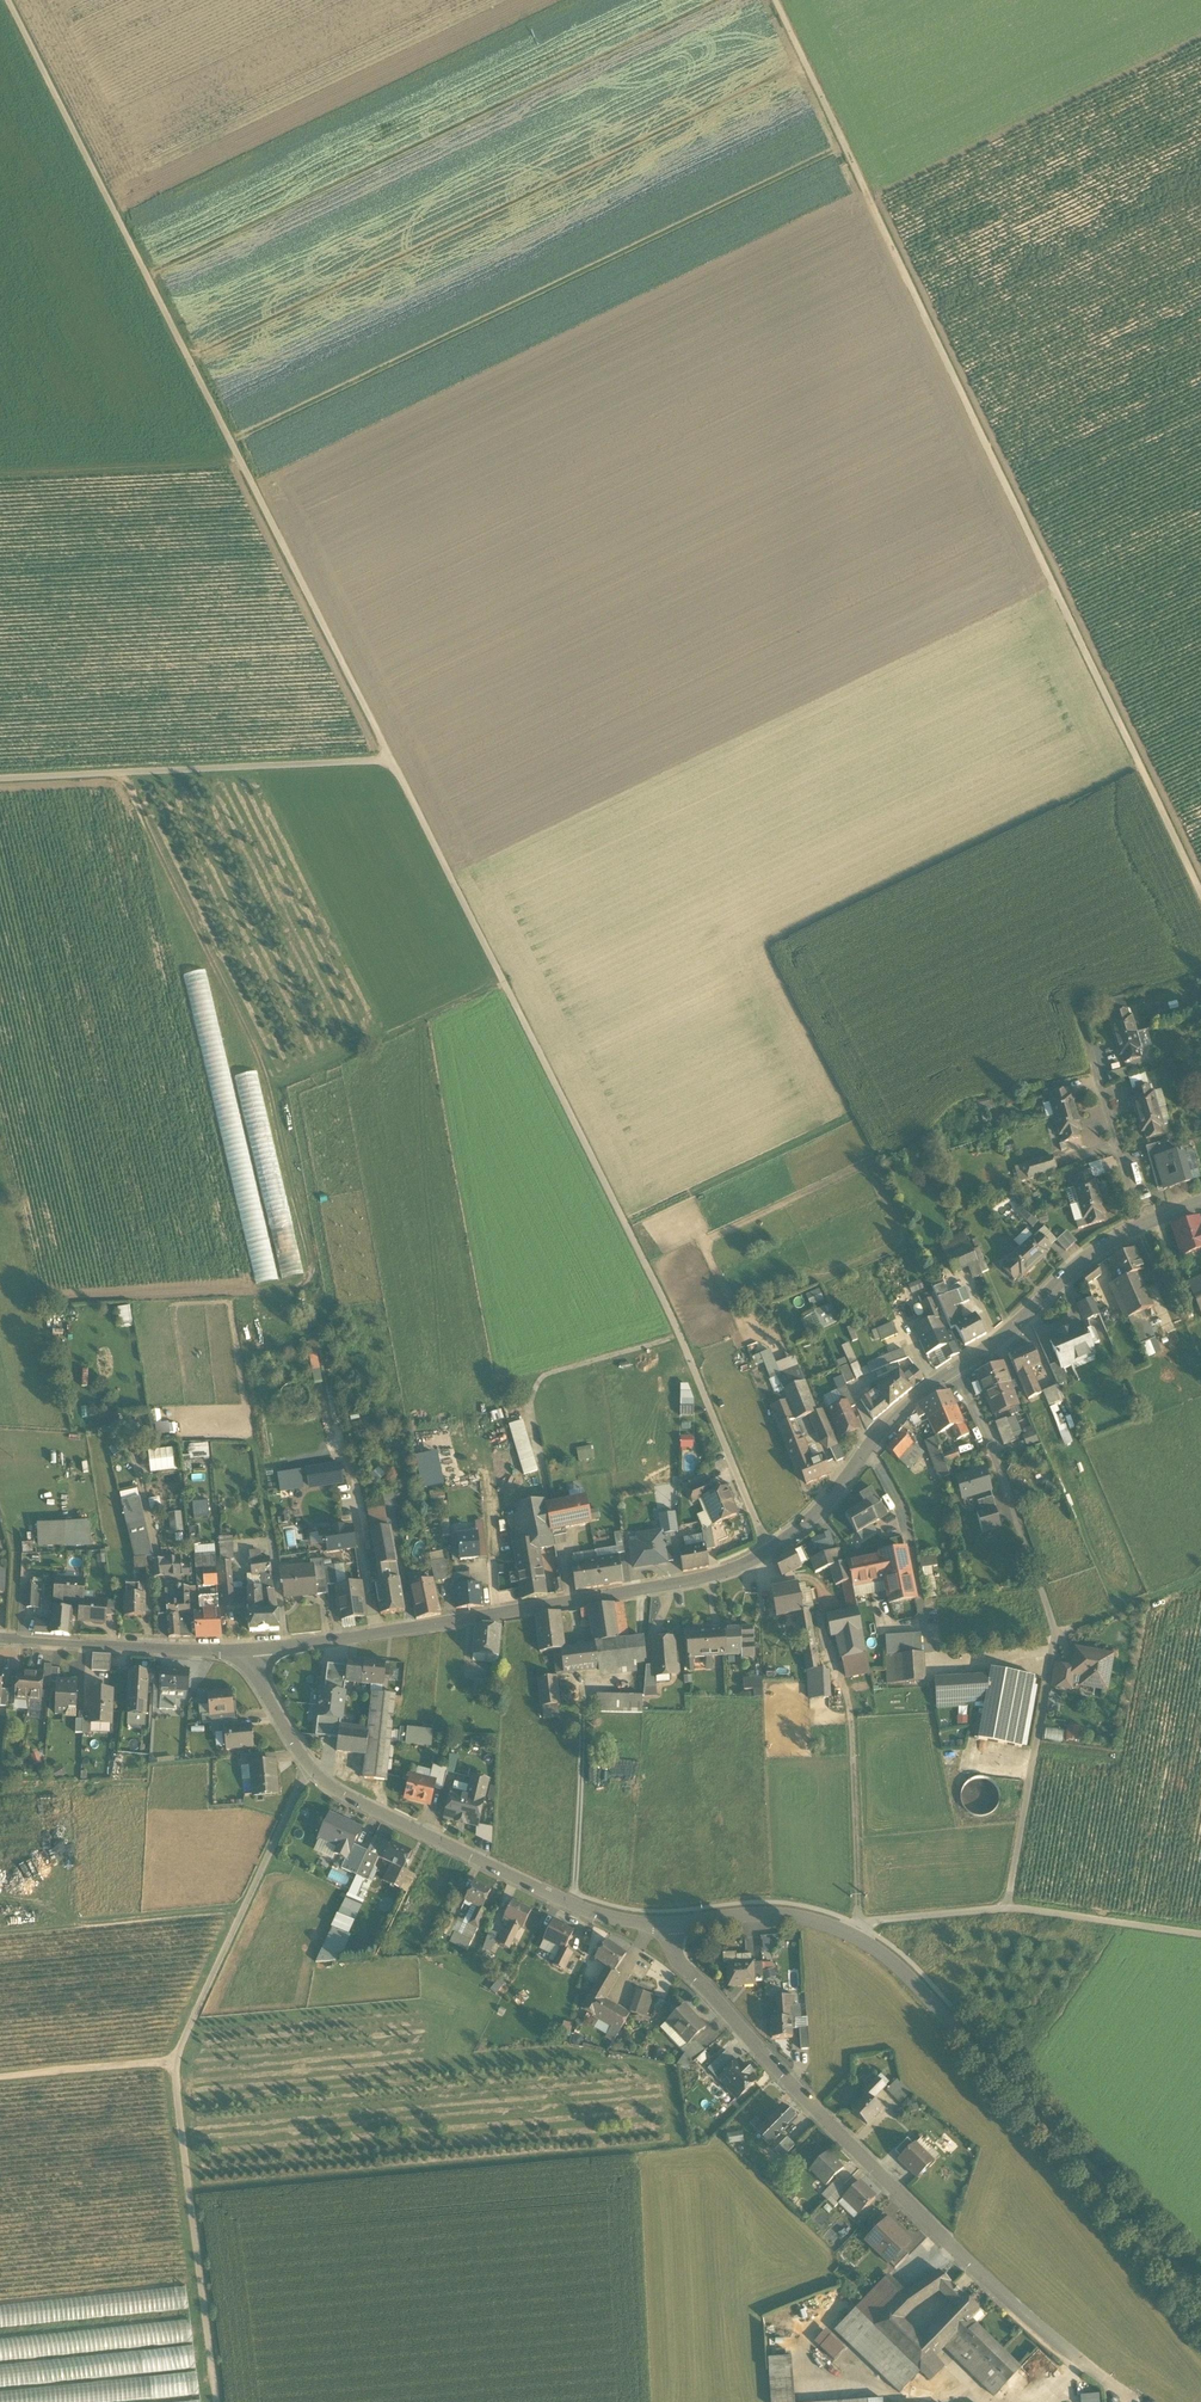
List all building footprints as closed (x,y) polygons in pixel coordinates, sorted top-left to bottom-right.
[(1105,999),(1110,1015),(1127,1010),(1122,996),(1105,999)] [(1109,1023),(1114,1040),(1136,1034),(1131,1017),(1129,1017),(1127,1010),(1110,1015),(1112,1022),(1109,1023)] [(1136,1034),(1141,1050),(1151,1047),(1147,1031),(1136,1034)] [(1141,1050),(1136,1034),(1114,1040),(1119,1057),(1122,1057),(1124,1064),(1141,1059),(1139,1052),(1141,1051),(1141,1050)] [(1125,1069),(1107,1074),(1109,1084),(1128,1078),(1125,1069)] [(1128,1079),(1132,1091),(1148,1087),(1145,1074),(1128,1079)] [(1066,1090),(1064,1081),(1041,1086),(1044,1096),(1050,1095),(1066,1090)] [(1131,1099),(1136,1116),(1158,1110),(1153,1093),(1150,1094),(1148,1087),(1132,1091),(1134,1098),(1131,1099)] [(1053,1117),(1054,1120),(1076,1113),(1071,1096),(1068,1097),(1066,1090),(1050,1095),(1052,1102),(1049,1103),(1053,1117)] [(1153,1093),(1158,1110),(1166,1108),(1161,1091),(1153,1093)] [(1007,1106),(1017,1103),(1015,1093),(1004,1095),(1006,1103),(1007,1106)] [(1006,1103),(1004,1095),(990,1098),(991,1099),(992,1106),(1006,1103)] [(992,1106),(991,1099),(973,1103),(975,1111),(992,1107),(992,1106)] [(1053,1117),(1049,1103),(1042,1105),(1046,1119),(1053,1117)] [(1158,1111),(1158,1110),(1136,1116),(1141,1134),(1144,1133),(1146,1140),(1163,1135),(1160,1128),(1163,1127),(1162,1124),(1166,1123),(1169,1122),(1165,1109),(1158,1111)] [(1081,1131),(1076,1113),(1054,1120),(1059,1137),(1062,1136),(1064,1143),(1080,1139),(1078,1131),(1081,1131)] [(1160,1128),(1163,1135),(1169,1133),(1166,1123),(1162,1124),(1163,1127),(1160,1128)] [(1012,1141),(1001,1144),(1003,1153),(1015,1150),(1012,1141)] [(1145,1148),(1148,1156),(1168,1150),(1166,1142),(1145,1148)] [(1170,1156),(1168,1150),(1148,1156),(1157,1189),(1163,1187),(1155,1160),(1170,1156)] [(1182,1155),(1181,1152),(1170,1156),(1155,1160),(1163,1187),(1164,1190),(1190,1183),(1189,1181),(1182,1155)] [(1182,1155),(1189,1181),(1200,1178),(1193,1152),(1182,1155)] [(1023,1165),(1028,1181),(1057,1172),(1052,1157),(1023,1165)] [(1093,1179),(1104,1175),(1100,1161),(1088,1165),(1093,1179)] [(1028,1181),(1023,1165),(1014,1168),(1019,1183),(1028,1181)] [(1074,1188),(1078,1203),(1100,1196),(1095,1179),(1092,1180),(1090,1173),(1074,1178),(1076,1185),(1073,1186),(1074,1188)] [(1076,1185),(1074,1178),(1067,1180),(1069,1189),(1074,1188),(1073,1186),(1076,1185)] [(1027,1186),(1018,1190),(1024,1203),(1039,1196),(1036,1190),(1030,1192),(1027,1186)] [(1074,1188),(1069,1189),(1065,1190),(1070,1205),(1078,1203),(1074,1188)] [(1078,1203),(1083,1220),(1085,1219),(1088,1226),(1104,1222),(1102,1214),(1105,1214),(1100,1196),(1078,1203)] [(1078,1203),(1070,1205),(1075,1222),(1076,1222),(1083,1220),(1078,1203)] [(1017,1210),(1025,1220),(1030,1215),(1022,1206),(1017,1210)] [(1046,1214),(1038,1216),(1040,1224),(1048,1222),(1046,1214)] [(1033,1216),(1026,1222),(1032,1228),(1038,1222),(1033,1216)] [(1181,1255),(1200,1248),(1200,1225),(1199,1218),(1172,1228),(1181,1255)] [(1078,1229),(1088,1226),(1085,1219),(1083,1220),(1076,1222),(1078,1229)] [(1040,1234),(1051,1246),(1056,1241),(1044,1228),(1039,1233),(1040,1234)] [(1013,1242),(1019,1249),(1032,1237),(1026,1230),(1013,1242)] [(939,1241),(943,1249),(967,1239),(964,1231),(939,1241)] [(1056,1241),(1066,1252),(1076,1242),(1067,1231),(1056,1241)] [(1032,1237),(1019,1249),(1035,1266),(1048,1254),(1046,1252),(1051,1247),(1051,1246),(1040,1234),(1034,1239),(1032,1237)] [(972,1251),(978,1248),(981,1247),(977,1238),(968,1242),(972,1251)] [(969,1266),(973,1277),(982,1273),(977,1261),(972,1251),(968,1242),(967,1239),(943,1249),(953,1273),(969,1266)] [(978,1248),(972,1251),(977,1261),(983,1259),(978,1248)] [(1021,1278),(1035,1266),(1019,1249),(1006,1261),(1008,1263),(1002,1268),(1014,1281),(1019,1276),(1021,1278)] [(1109,1260),(1119,1281),(1137,1273),(1143,1270),(1134,1249),(1109,1260)] [(977,1261),(982,1273),(988,1270),(983,1259),(977,1261)] [(1086,1284),(1087,1285),(1101,1275),(1101,1274),(1097,1266),(1081,1278),(1086,1284)] [(1112,1283),(1128,1318),(1143,1311),(1152,1307),(1137,1273),(1119,1281),(1112,1283)] [(1200,1313),(1200,1277),(1188,1283),(1200,1313)] [(908,1286),(912,1294),(923,1289),(920,1281),(908,1286)] [(933,1288),(938,1299),(947,1294),(943,1284),(933,1288)] [(956,1291),(962,1304),(969,1301),(964,1288),(956,1291)] [(819,1289),(806,1295),(811,1306),(824,1300),(819,1289)] [(960,1324),(963,1322),(956,1306),(962,1304),(956,1291),(947,1294),(960,1324)] [(918,1298),(920,1303),(932,1298),(930,1292),(918,1298)] [(963,1322),(960,1324),(947,1294),(938,1299),(950,1327),(951,1329),(955,1327),(965,1346),(986,1334),(975,1315),(963,1322)] [(914,1328),(919,1341),(944,1330),(939,1319),(941,1318),(932,1298),(920,1303),(928,1322),(914,1328)] [(1084,1318),(1088,1319),(1099,1314),(1093,1299),(1079,1305),(1084,1318)] [(814,1312),(823,1330),(837,1323),(828,1305),(814,1312)] [(130,1306),(118,1308),(120,1325),(132,1323),(130,1306)] [(1160,1350),(1143,1311),(1128,1318),(1145,1357),(1160,1350)] [(877,1330),(881,1341),(897,1334),(892,1323),(877,1330)] [(1059,1362),(1062,1368),(1063,1367),(1073,1363),(1071,1359),(1092,1349),(1091,1346),(1099,1343),(1094,1330),(1090,1329),(1085,1331),(1083,1327),(1079,1326),(1071,1329),(1070,1332),(1060,1336),(1057,1335),(1051,1337),(1050,1341),(1059,1362)] [(847,1329),(852,1343),(858,1340),(853,1329),(852,1327),(847,1329)] [(1059,1330),(1057,1335),(1060,1336),(1070,1332),(1071,1329),(1066,1327),(1059,1330)] [(1164,1333),(1169,1346),(1180,1341),(1175,1328),(1164,1333)] [(950,1343),(944,1330),(919,1341),(926,1355),(935,1351),(940,1349),(945,1359),(959,1354),(959,1353),(953,1342),(950,1343)] [(1159,1347),(1167,1343),(1163,1334),(1155,1338),(1159,1347)] [(309,1357),(317,1355),(315,1342),(306,1344),(309,1357)] [(842,1347),(852,1370),(859,1368),(848,1344),(842,1347)] [(1008,1355),(1028,1400),(1040,1394),(1029,1370),(1040,1365),(1031,1345),(1008,1355)] [(871,1373),(874,1371),(901,1361),(906,1359),(902,1349),(889,1354),(867,1364),(871,1373)] [(945,1359),(940,1349),(935,1351),(940,1365),(947,1362),(945,1359)] [(1071,1359),(1073,1363),(1094,1354),(1092,1349),(1071,1359)] [(759,1355),(769,1380),(778,1377),(780,1376),(775,1364),(770,1351),(759,1355)] [(311,1371),(320,1369),(317,1355),(309,1357),(311,1371)] [(780,1376),(798,1369),(794,1357),(775,1364),(780,1376)] [(904,1366),(901,1361),(874,1371),(877,1378),(904,1366)] [(1050,1366),(1058,1385),(1058,1386),(1068,1381),(1063,1367),(1062,1368),(1059,1362),(1050,1366)] [(1002,1363),(989,1368),(996,1388),(1009,1383),(1010,1383),(1002,1363)] [(842,1376),(846,1385),(854,1381),(847,1366),(839,1369),(842,1376)] [(903,1378),(912,1389),(923,1380),(923,1379),(914,1366),(910,1369),(911,1371),(903,1378)] [(863,1376),(859,1368),(852,1370),(856,1379),(863,1376)] [(984,1393),(996,1388),(989,1368),(976,1373),(979,1381),(983,1393),(984,1393)] [(320,1369),(311,1371),(314,1385),(322,1383),(320,1369)] [(778,1377),(783,1390),(804,1383),(798,1369),(780,1376),(778,1377)] [(882,1397),(889,1408),(912,1389),(903,1378),(898,1372),(877,1388),(882,1397)] [(838,1391),(847,1387),(846,1385),(842,1376),(833,1380),(838,1391)] [(769,1380),(775,1395),(783,1392),(783,1391),(783,1390),(778,1377),(769,1380)] [(977,1396),(983,1393),(979,1381),(972,1384),(977,1396)] [(816,1412),(804,1383),(783,1390),(783,1391),(783,1392),(786,1400),(795,1421),(809,1416),(816,1413),(816,1412)] [(1018,1404),(1009,1383),(996,1388),(984,1393),(993,1414),(1007,1408),(1018,1404)] [(279,1395),(279,1402),(281,1407),(285,1412),(291,1414),(297,1414),(303,1412),(307,1408),(309,1403),(310,1396),(308,1391),(303,1386),(298,1384),(292,1384),(286,1386),(281,1390),(279,1395)] [(680,1407),(694,1407),(694,1400),(688,1385),(680,1385),(680,1407)] [(1064,1399),(1058,1386),(1058,1385),(1043,1392),(1049,1405),(1064,1399)] [(846,1403),(849,1409),(855,1406),(847,1387),(838,1391),(836,1391),(842,1404),(846,1403)] [(877,1388),(867,1395),(873,1404),(882,1397),(877,1388)] [(842,1404),(836,1391),(823,1397),(828,1410),(842,1404)] [(926,1415),(928,1419),(956,1407),(956,1406),(949,1391),(920,1403),(917,1404),(918,1407),(915,1410),(919,1418),(926,1415)] [(768,1398),(772,1406),(786,1400),(783,1392),(775,1395),(768,1398)] [(860,1400),(873,1421),(889,1408),(882,1397),(873,1404),(867,1395),(860,1400)] [(795,1421),(786,1400),(772,1406),(770,1407),(778,1426),(795,1421)] [(828,1410),(840,1437),(858,1429),(849,1409),(846,1403),(842,1404),(828,1410)] [(1021,1412),(1018,1404),(1007,1408),(1010,1416),(1021,1412)] [(694,1407),(680,1407),(680,1417),(693,1417),(694,1407)] [(968,1435),(956,1407),(928,1419),(935,1435),(952,1427),(957,1440),(958,1439),(967,1435),(968,1435)] [(160,1410),(150,1412),(152,1426),(155,1426),(162,1425),(161,1424),(160,1410)] [(822,1410),(816,1412),(816,1413),(809,1416),(821,1443),(827,1449),(830,1448),(837,1445),(837,1444),(822,1410)] [(490,1414),(493,1423),(503,1420),(501,1411),(490,1414)] [(995,1423),(998,1431),(1009,1426),(1009,1425),(1007,1421),(1006,1418),(997,1422),(995,1423)] [(1012,1434),(1020,1431),(1016,1422),(1015,1418),(1007,1421),(1009,1425),(1009,1426),(1012,1434)] [(802,1438),(795,1421),(778,1426),(785,1445),(802,1438)] [(509,1426),(520,1462),(533,1459),(522,1422),(509,1426)] [(162,1425),(155,1426),(156,1435),(170,1434),(169,1423),(161,1424),(162,1425)] [(1073,1443),(1065,1425),(1057,1428),(1065,1446),(1073,1443)] [(998,1431),(1000,1438),(1012,1434),(1009,1426),(998,1431)] [(146,1442),(154,1440),(151,1429),(141,1431),(143,1443),(146,1442)] [(1023,1437),(1026,1446),(1037,1441),(1034,1432),(1023,1437)] [(920,1451),(912,1444),(900,1433),(886,1449),(898,1460),(906,1467),(920,1451)] [(1012,1434),(1000,1438),(1003,1446),(1015,1441),(1012,1434)] [(958,1439),(960,1444),(969,1440),(967,1435),(958,1439)] [(679,1449),(692,1449),(692,1437),(679,1437),(679,1449)] [(931,1460),(932,1459),(942,1456),(936,1437),(934,1438),(925,1441),(931,1460)] [(795,1469),(799,1468),(799,1466),(811,1461),(805,1447),(802,1438),(785,1445),(795,1469)] [(155,1451),(154,1440),(146,1442),(148,1452),(155,1451)] [(189,1446),(190,1455),(190,1460),(209,1458),(208,1444),(189,1446)] [(830,1448),(836,1462),(844,1458),(838,1444),(837,1444),(837,1445),(830,1448)] [(109,1450),(113,1456),(122,1451),(118,1445),(109,1450)] [(811,1461),(820,1457),(815,1446),(812,1445),(805,1447),(811,1461)] [(576,1449),(579,1463),(593,1460),(591,1446),(576,1449)] [(155,1451),(148,1452),(151,1473),(174,1471),(172,1450),(155,1451)] [(956,1451),(942,1456),(945,1463),(959,1458),(956,1451)] [(422,1489),(444,1485),(437,1452),(416,1456),(422,1489)] [(181,1456),(183,1473),(191,1472),(190,1460),(190,1455),(181,1456)] [(949,1475),(945,1463),(942,1456),(932,1459),(940,1479),(943,1478),(949,1475)] [(820,1457),(811,1461),(799,1466),(799,1468),(806,1484),(829,1475),(821,1457),(820,1457)] [(520,1462),(524,1475),(537,1472),(533,1459),(520,1462)] [(340,1465),(307,1470),(310,1488),(343,1482),(340,1465)] [(956,1477),(962,1500),(990,1491),(984,1469),(956,1477)] [(302,1489),(300,1471),(277,1474),(280,1492),(302,1489)] [(373,1473),(366,1480),(374,1487),(381,1480),(373,1473)] [(687,1489),(692,1503),(698,1501),(704,1498),(714,1493),(709,1480),(687,1489)] [(1045,1491),(1053,1493),(1055,1485),(1046,1484),(1045,1491)] [(860,1495),(865,1504),(866,1503),(870,1510),(880,1504),(881,1504),(871,1488),(860,1495)] [(119,1493),(122,1503),(139,1499),(137,1489),(119,1493)] [(709,1511),(714,1524),(736,1515),(731,1502),(733,1499),(731,1495),(728,1494),(726,1489),(714,1493),(704,1498),(709,1511)] [(444,1490),(429,1493),(431,1502),(446,1499),(444,1490)] [(568,1493),(570,1502),(585,1499),(583,1490),(568,1493)] [(159,1497),(148,1500),(151,1511),(162,1508),(159,1497)] [(977,1502),(980,1512),(995,1508),(992,1497),(977,1502)] [(704,1498),(698,1501),(703,1513),(709,1511),(704,1498)] [(127,1527),(135,1559),(145,1558),(152,1558),(139,1499),(122,1503),(127,1527)] [(587,1511),(585,1499),(570,1502),(554,1505),(559,1530),(589,1523),(589,1521),(587,1511)] [(365,1503),(370,1530),(390,1527),(385,1500),(365,1503)] [(447,1501),(431,1505),(432,1509),(448,1506),(447,1501)] [(519,1505),(521,1513),(547,1507),(546,1507),(545,1501),(519,1505)] [(193,1504),(195,1520),(209,1518),(208,1503),(193,1504)] [(877,1521),(870,1510),(866,1503),(865,1504),(845,1516),(856,1534),(858,1534),(871,1525),(877,1522),(877,1521)] [(870,1510),(877,1521),(887,1515),(880,1504),(870,1510)] [(552,1531),(559,1530),(554,1505),(547,1507),(552,1531)] [(552,1531),(547,1507),(521,1513),(509,1516),(518,1573),(540,1569),(537,1551),(555,1548),(552,1531)] [(1000,1527),(995,1508),(980,1512),(976,1514),(977,1514),(982,1532),(1000,1527)] [(278,1518),(278,1524),(287,1523),(287,1518),(286,1518),(289,1513),(285,1509),(281,1509),(278,1514),(281,1518),(278,1518)] [(587,1511),(589,1521),(600,1518),(598,1509),(587,1511)] [(714,1524),(709,1511),(703,1513),(697,1516),(703,1529),(711,1528),(714,1524)] [(171,1533),(183,1532),(181,1513),(168,1514),(171,1533)] [(662,1535),(669,1534),(678,1533),(675,1513),(658,1516),(661,1532),(662,1535)] [(442,1536),(450,1535),(449,1518),(440,1518),(442,1536)] [(476,1521),(477,1529),(477,1535),(484,1535),(483,1521),(476,1521)] [(90,1524),(66,1525),(67,1544),(91,1543),(90,1524)] [(39,1545),(67,1544),(66,1525),(38,1526),(39,1545)] [(858,1534),(861,1540),(875,1532),(871,1525),(858,1534)] [(396,1563),(390,1527),(370,1530),(377,1567),(379,1566),(396,1563)] [(189,1529),(191,1546),(194,1546),(194,1545),(197,1545),(199,1540),(199,1533),(196,1531),(196,1528),(189,1529)] [(319,1533),(320,1545),(327,1544),(328,1552),(355,1548),(352,1528),(344,1530),(343,1528),(333,1530),(333,1531),(319,1533)] [(704,1544),(705,1551),(715,1549),(711,1528),(703,1529),(702,1530),(703,1535),(704,1544)] [(457,1531),(458,1539),(477,1537),(477,1535),(477,1529),(457,1531)] [(830,1531),(823,1535),(828,1548),(835,1545),(830,1531)] [(616,1548),(617,1554),(624,1553),(621,1532),(614,1534),(616,1548)] [(630,1544),(634,1568),(666,1563),(662,1535),(661,1532),(648,1534),(649,1541),(637,1543),(630,1544)] [(311,1547),(320,1545),(319,1533),(309,1535),(311,1547)] [(636,1536),(637,1543),(649,1541),(648,1534),(636,1536)] [(662,1535),(666,1563),(673,1562),(669,1534),(662,1535)] [(477,1537),(479,1558),(486,1558),(484,1535),(477,1535),(477,1537)] [(704,1544),(703,1535),(683,1539),(685,1548),(704,1544)] [(818,1549),(821,1556),(830,1553),(828,1548),(823,1535),(814,1538),(818,1549)] [(218,1538),(219,1546),(231,1544),(231,1537),(218,1538)] [(458,1539),(460,1560),(479,1558),(477,1537),(458,1539)] [(818,1549),(814,1538),(810,1539),(814,1551),(818,1549)] [(223,1601),(224,1608),(235,1607),(234,1599),(233,1590),(232,1584),(231,1565),(233,1564),(231,1544),(219,1546),(221,1568),(223,1601)] [(679,1549),(683,1572),(708,1567),(705,1551),(704,1544),(685,1548),(679,1549)] [(194,1547),(195,1559),(216,1557),(215,1546),(194,1547)] [(252,1578),(265,1576),(271,1575),(269,1559),(261,1561),(260,1553),(255,1554),(254,1548),(247,1549),(252,1575),(252,1578)] [(595,1551),(596,1560),(618,1557),(617,1554),(616,1548),(597,1551),(595,1551)] [(800,1564),(807,1561),(809,1560),(802,1548),(794,1552),(800,1564)] [(773,1560),(782,1577),(802,1567),(800,1564),(794,1552),(793,1549),(773,1560)] [(815,1573),(830,1568),(843,1563),(839,1549),(830,1553),(821,1556),(810,1560),(811,1560),(815,1573)] [(879,1556),(879,1557),(884,1580),(886,1592),(889,1604),(915,1599),(905,1550),(879,1556)] [(429,1554),(431,1563),(446,1560),(445,1551),(429,1554)] [(573,1555),(575,1564),(594,1561),(593,1552),(573,1555)] [(96,1555),(97,1564),(106,1563),(105,1555),(96,1555)] [(198,1587),(198,1588),(217,1587),(217,1586),(216,1557),(195,1559),(198,1587)] [(618,1557),(596,1560),(600,1587),(622,1583),(618,1557)] [(868,1583),(884,1580),(879,1557),(863,1560),(868,1583)] [(919,1560),(921,1569),(922,1569),(931,1568),(937,1567),(936,1557),(919,1560)] [(145,1558),(146,1579),(154,1578),(153,1561),(153,1558),(152,1558),(145,1558)] [(181,1558),(163,1560),(165,1577),(191,1575),(191,1566),(181,1566),(181,1558)] [(155,1578),(165,1577),(163,1560),(153,1561),(155,1578)] [(323,1568),(322,1560),(310,1561),(311,1567),(314,1567),(316,1581),(325,1580),(323,1568)] [(431,1563),(435,1582),(450,1579),(446,1560),(431,1563)] [(596,1560),(594,1561),(575,1564),(572,1564),(576,1591),(600,1587),(596,1560)] [(853,1587),(868,1583),(863,1560),(847,1563),(851,1580),(852,1587),(853,1587)] [(843,1583),(848,1611),(857,1609),(855,1598),(852,1587),(851,1580),(845,1562),(843,1563),(830,1568),(835,1586),(843,1583)] [(399,1579),(396,1563),(379,1566),(382,1581),(399,1579)] [(337,1584),(337,1587),(347,1586),(344,1565),(334,1566),(337,1584)] [(323,1568),(325,1580),(326,1586),(337,1584),(334,1566),(323,1568)] [(283,1584),(284,1598),(297,1597),(297,1593),(316,1591),(316,1581),(314,1567),(311,1567),(303,1568),(279,1570),(281,1584),(283,1584)] [(541,1568),(540,1569),(518,1573),(522,1600),(546,1596),(541,1568)] [(931,1568),(922,1569),(923,1577),(933,1576),(931,1568)] [(453,1575),(454,1585),(469,1584),(468,1574),(453,1575)] [(265,1576),(252,1578),(252,1575),(249,1575),(249,1594),(268,1593),(267,1588),(265,1576)] [(274,1588),(271,1575),(265,1576),(267,1588),(274,1588)] [(375,1583),(381,1614),(404,1611),(399,1579),(382,1581),(379,1582),(375,1583)] [(553,1580),(556,1594),(563,1593),(560,1579),(553,1580)] [(55,1599),(81,1601),(82,1601),(83,1592),(84,1582),(57,1580),(55,1599)] [(327,1594),(326,1586),(325,1580),(316,1581),(316,1591),(317,1595),(327,1594)] [(410,1585),(416,1619),(441,1614),(433,1580),(410,1585)] [(868,1583),(853,1587),(852,1587),(855,1598),(886,1592),(884,1580),(868,1583)] [(454,1586),(456,1608),(482,1606),(480,1583),(469,1584),(454,1585),(454,1586)] [(803,1611),(808,1610),(814,1609),(810,1588),(806,1589),(805,1583),(798,1585),(803,1611)] [(124,1596),(125,1617),(137,1617),(137,1615),(144,1615),(144,1596),(136,1596),(136,1592),(138,1592),(138,1584),(125,1584),(125,1596),(124,1596)] [(337,1587),(342,1620),(354,1618),(365,1617),(360,1584),(347,1586),(337,1587)] [(770,1590),(775,1616),(796,1612),(803,1611),(798,1585),(770,1590)] [(167,1615),(188,1614),(190,1614),(189,1602),(189,1588),(181,1588),(181,1586),(180,1586),(178,1586),(176,1587),(176,1589),(177,1590),(179,1590),(179,1602),(166,1602),(167,1615)] [(26,1608),(35,1608),(36,1590),(36,1587),(28,1587),(26,1608)] [(189,1588),(189,1602),(199,1600),(199,1597),(198,1588),(198,1587),(189,1588)] [(233,1590),(234,1599),(243,1598),(242,1589),(233,1590)] [(83,1592),(82,1601),(94,1602),(95,1593),(83,1592)] [(249,1594),(249,1633),(278,1631),(278,1612),(274,1592),(268,1593),(249,1594)] [(197,1637),(221,1638),(218,1611),(217,1596),(199,1597),(199,1600),(200,1614),(199,1614),(199,1615),(195,1615),(197,1637)] [(94,1602),(82,1601),(81,1601),(80,1620),(105,1622),(105,1617),(106,1603),(94,1602)] [(106,1603),(105,1617),(116,1615),(113,1601),(106,1602),(106,1603)] [(613,1605),(618,1639),(628,1637),(623,1603),(613,1605)] [(591,1617),(595,1643),(618,1639),(613,1605),(589,1609),(591,1617)] [(35,1634),(70,1636),(73,1610),(53,1608),(52,1620),(36,1619),(35,1634)] [(581,1619),(591,1617),(589,1609),(580,1610),(581,1619)] [(831,1638),(836,1637),(861,1631),(857,1609),(848,1611),(827,1616),(831,1638)] [(796,1612),(807,1671),(819,1669),(808,1610),(803,1611),(796,1612)] [(535,1616),(540,1653),(553,1651),(553,1650),(564,1649),(560,1613),(535,1616)] [(190,1637),(188,1614),(167,1615),(167,1616),(168,1638),(190,1637)] [(355,1626),(354,1618),(342,1620),(343,1628),(355,1626)] [(473,1654),(498,1655),(501,1627),(475,1625),(473,1654)] [(751,1627),(741,1628),(741,1654),(741,1657),(753,1656),(752,1643),(749,1643),(748,1637),(752,1636),(751,1627)] [(726,1656),(741,1654),(741,1628),(724,1629),(726,1656)] [(712,1657),(726,1656),(724,1629),(687,1632),(689,1659),(693,1659),(706,1658),(712,1657)] [(842,1662),(843,1661),(866,1656),(867,1656),(861,1631),(836,1637),(841,1660),(842,1662)] [(885,1636),(887,1655),(904,1654),(922,1653),(921,1634),(885,1636)] [(654,1675),(655,1675),(668,1674),(671,1676),(675,1676),(678,1672),(677,1668),(675,1666),(673,1639),(655,1640),(656,1660),(654,1660),(654,1665),(654,1675)] [(556,1674),(598,1669),(595,1645),(564,1649),(553,1650),(553,1651),(556,1674)] [(1073,1674),(1081,1676),(1092,1678),(1090,1687),(1105,1690),(1111,1657),(1076,1650),(1073,1668),(1072,1674),(1073,1674)] [(922,1653),(904,1654),(906,1682),(924,1681),(922,1653)] [(93,1654),(92,1662),(110,1664),(111,1655),(93,1654)] [(498,1655),(473,1654),(473,1662),(498,1664),(498,1655)] [(887,1684),(906,1682),(904,1654),(887,1655),(885,1655),(887,1684)] [(869,1667),(866,1656),(843,1661),(845,1673),(869,1667)] [(365,1660),(348,1658),(347,1667),(345,1683),(362,1685),(365,1660)] [(383,1686),(383,1687),(386,1662),(365,1660),(362,1685),(371,1685),(383,1686)] [(110,1672),(110,1664),(92,1662),(92,1671),(110,1672)] [(347,1667),(327,1665),(324,1691),(344,1693),(345,1683),(347,1667)] [(646,1666),(644,1687),(656,1686),(656,1683),(655,1675),(654,1675),(654,1665),(646,1666)] [(1058,1687),(1070,1689),(1073,1674),(1072,1674),(1073,1668),(1062,1666),(1054,1665),(1051,1686),(1058,1687)] [(43,1686),(50,1687),(50,1682),(52,1668),(45,1667),(44,1675),(43,1686)] [(869,1667),(845,1673),(846,1679),(870,1674),(869,1667)] [(50,1682),(58,1683),(58,1682),(59,1669),(52,1668),(50,1682)] [(161,1690),(161,1691),(176,1692),(187,1693),(188,1671),(162,1669),(162,1675),(161,1690)] [(823,1669),(819,1669),(807,1671),(807,1681),(808,1699),(829,1698),(828,1671),(824,1672),(823,1669)] [(991,1669),(989,1678),(985,1698),(978,1739),(1021,1747),(1034,1677),(991,1669)] [(389,1680),(397,1681),(398,1670),(390,1670),(389,1680)] [(131,1671),(130,1693),(146,1694),(148,1672),(131,1671)] [(15,1700),(28,1701),(31,1673),(17,1672),(15,1700)] [(44,1675),(31,1673),(28,1701),(41,1702),(43,1686),(44,1675)] [(154,1690),(161,1690),(162,1675),(154,1674),(154,1690)] [(671,1680),(671,1676),(668,1674),(655,1675),(656,1683),(670,1682),(671,1680)] [(538,1679),(541,1707),(560,1705),(556,1676),(538,1679)] [(1079,1685),(1090,1687),(1092,1678),(1081,1676),(1079,1685)] [(974,1698),(985,1698),(989,1678),(935,1681),(936,1705),(973,1703),(974,1698)] [(743,1680),(743,1690),(754,1690),(762,1689),(762,1682),(761,1679),(743,1680)] [(473,1696),(498,1697),(498,1681),(474,1680),(473,1696)] [(55,1714),(66,1714),(69,1712),(76,1712),(77,1683),(58,1682),(58,1683),(57,1697),(56,1697),(55,1714)] [(383,1686),(371,1685),(370,1693),(373,1693),(382,1694),(383,1686)] [(657,1696),(656,1686),(644,1687),(643,1696),(657,1696)] [(763,1697),(762,1689),(754,1690),(754,1697),(763,1697)] [(7,1707),(9,1690),(2,1690),(1,1698),(0,1706),(7,1707)] [(110,1724),(111,1724),(112,1691),(91,1690),(90,1712),(90,1723),(91,1723),(110,1724)] [(152,1709),(159,1710),(161,1691),(161,1690),(154,1690),(152,1709)] [(324,1691),(321,1690),(318,1717),(341,1720),(344,1693),(324,1691)] [(175,1700),(176,1692),(161,1691),(159,1710),(175,1711),(175,1700)] [(186,1701),(187,1693),(176,1692),(175,1700),(186,1701)] [(231,1692),(208,1694),(210,1716),(223,1714),(231,1714),(230,1704),(232,1704),(231,1692)] [(130,1693),(128,1714),(145,1715),(146,1694),(130,1693)] [(350,1731),(340,1730),(339,1739),(338,1739),(336,1752),(366,1755),(364,1779),(386,1781),(396,1696),(382,1694),(373,1693),(369,1730),(351,1728),(350,1731)] [(202,1717),(210,1716),(208,1694),(200,1695),(202,1717)] [(596,1712),(625,1713),(625,1695),(596,1694),(596,1712)] [(642,1695),(625,1695),(625,1713),(642,1713),(642,1695)] [(28,1701),(15,1700),(14,1709),(27,1710),(28,1701)] [(28,1701),(27,1710),(41,1711),(41,1702),(28,1701)] [(40,1720),(41,1711),(27,1710),(26,1719),(40,1720)] [(82,1734),(90,1734),(90,1733),(91,1723),(90,1723),(90,1712),(83,1712),(83,1720),(82,1734)] [(231,1714),(223,1714),(223,1722),(237,1721),(236,1713),(233,1713),(231,1714)] [(146,1715),(145,1715),(128,1714),(128,1723),(142,1723),(142,1720),(146,1720),(146,1715)] [(211,1723),(223,1722),(223,1714),(210,1716),(202,1717),(203,1724),(211,1723)] [(957,1716),(957,1724),(967,1725),(967,1717),(957,1716)] [(341,1720),(318,1717),(316,1736),(338,1739),(339,1739),(340,1730),(341,1720)] [(237,1728),(237,1721),(223,1722),(224,1729),(237,1728)] [(223,1722),(211,1723),(212,1730),(215,1733),(224,1732),(224,1729),(223,1722)] [(110,1724),(91,1723),(90,1733),(110,1734),(110,1724)] [(237,1728),(224,1729),(224,1732),(226,1746),(226,1750),(253,1748),(251,1726),(237,1728)] [(399,1743),(430,1746),(431,1732),(400,1728),(399,1743)] [(1067,1739),(1077,1741),(1078,1732),(1068,1731),(1067,1739)] [(216,1747),(226,1746),(224,1732),(215,1733),(216,1747)] [(472,1738),(471,1747),(479,1747),(480,1739),(472,1738)] [(42,1764),(38,1753),(31,1756),(34,1766),(42,1764)] [(240,1756),(242,1767),(250,1766),(250,1765),(263,1764),(262,1754),(240,1756)] [(447,1770),(447,1773),(454,1775),(458,1756),(449,1755),(448,1767),(448,1768),(447,1770)] [(252,1780),(253,1795),(278,1792),(275,1763),(263,1764),(250,1765),(250,1766),(252,1780)] [(67,1775),(60,1765),(51,1771),(57,1781),(67,1775)] [(250,1766),(242,1767),(243,1780),(252,1780),(250,1766)] [(430,1779),(434,1780),(437,1771),(447,1773),(447,1770),(433,1766),(431,1771),(430,1779)] [(417,1768),(416,1776),(430,1779),(431,1771),(417,1768)] [(433,1788),(442,1791),(447,1773),(437,1771),(434,1780),(435,1780),(433,1788)] [(406,1799),(429,1804),(433,1788),(435,1780),(434,1780),(430,1779),(429,1782),(418,1779),(416,1776),(412,1775),(408,1777),(407,1781),(409,1784),(406,1799)] [(971,1814),(978,1816),(985,1816),(991,1813),(996,1807),(999,1801),(999,1794),(997,1787),(992,1781),(986,1778),(979,1777),(972,1779),(966,1783),(962,1789),(960,1796),(961,1803),(965,1809),(971,1814)] [(470,1786),(485,1790),(487,1781),(472,1778),(470,1786)] [(454,1783),(452,1793),(468,1797),(470,1786),(454,1783)] [(466,1823),(476,1826),(483,1801),(482,1801),(485,1790),(470,1786),(468,1797),(452,1793),(445,1818),(456,1821),(455,1822),(466,1824),(466,1823)] [(496,1801),(497,1788),(491,1786),(487,1798),(496,1801)] [(330,1815),(319,1839),(337,1848),(334,1854),(345,1859),(346,1860),(353,1845),(360,1829),(330,1815)] [(472,1835),(474,1828),(462,1825),(460,1832),(472,1835)] [(476,1838),(492,1845),(493,1827),(477,1827),(476,1838)] [(378,1858),(383,1860),(390,1845),(374,1838),(367,1852),(379,1858),(378,1858)] [(332,1859),(334,1854),(337,1848),(319,1839),(318,1840),(319,1841),(317,1847),(317,1852),(332,1859)] [(383,1860),(392,1865),(403,1870),(411,1852),(391,1843),(390,1845),(383,1860)] [(356,1876),(359,1870),(367,1852),(353,1845),(346,1860),(345,1859),(341,1869),(356,1876)] [(379,1858),(367,1852),(359,1870),(370,1875),(378,1858),(379,1858)] [(437,1900),(438,1898),(451,1871),(431,1862),(422,1881),(417,1891),(437,1900)] [(408,1872),(403,1870),(392,1865),(384,1882),(400,1890),(408,1873),(408,1872)] [(348,1894),(363,1901),(374,1877),(370,1875),(359,1870),(356,1876),(348,1894)] [(400,1890),(406,1893),(414,1876),(408,1873),(400,1890)] [(417,1891),(422,1881),(414,1877),(405,1897),(413,1900),(417,1891)] [(465,1902),(477,1908),(481,1910),(482,1909),(490,1891),(473,1882),(464,1901),(465,1902)] [(353,1922),(363,1901),(348,1894),(338,1915),(353,1922)] [(438,1898),(437,1900),(432,1910),(441,1914),(447,1902),(438,1898)] [(503,1919),(510,1923),(519,1928),(522,1929),(531,1911),(512,1901),(503,1919)] [(470,1908),(464,1921),(457,1934),(462,1937),(468,1924),(469,1924),(477,1908),(465,1902),(463,1905),(470,1908)] [(486,1911),(482,1909),(481,1910),(477,1908),(469,1924),(478,1929),(486,1911)] [(353,1922),(338,1915),(332,1928),(347,1934),(353,1922)] [(441,1932),(450,1937),(452,1931),(457,1921),(448,1917),(441,1932)] [(452,1931),(454,1933),(457,1934),(464,1921),(458,1918),(457,1921),(452,1931)] [(560,1949),(564,1951),(564,1950),(573,1932),(553,1922),(543,1941),(560,1949)] [(509,1950),(519,1928),(510,1923),(500,1945),(509,1950)] [(468,1924),(462,1937),(471,1942),(478,1929),(469,1924),(468,1924)] [(337,1961),(350,1935),(347,1934),(332,1928),(317,1962),(337,1961)] [(483,1947),(491,1950),(498,1934),(489,1931),(483,1947)] [(467,1950),(471,1942),(462,1937),(457,1934),(454,1933),(450,1941),(467,1950)] [(560,1949),(543,1941),(539,1950),(551,1956),(549,1961),(553,1963),(560,1949)] [(606,1967),(614,1973),(614,1972),(626,1955),(606,1941),(594,1959),(606,1967)] [(491,1950),(483,1947),(481,1952),(490,1955),(491,1950)] [(552,1965),(564,1971),(573,1954),(564,1950),(564,1951),(560,1949),(553,1963),(552,1965)] [(723,1964),(727,1964),(736,1963),(736,1956),(736,1953),(723,1954),(723,1964)] [(727,1964),(728,1987),(754,1985),(754,1980),(753,1964),(753,1962),(751,1962),(751,1955),(736,1956),(736,1963),(727,1964)] [(762,1963),(762,1964),(762,1972),(763,1972),(772,1970),(772,1963),(762,1963)] [(753,1964),(754,1980),(763,1980),(762,1972),(762,1964),(753,1964)] [(605,2038),(613,2043),(629,2015),(605,2000),(619,1976),(614,1972),(614,1973),(606,1967),(581,2010),(599,2020),(611,2027),(607,2036),(605,2038)] [(773,1969),(772,1970),(763,1972),(765,1980),(776,1977),(773,1969)] [(630,2013),(645,2018),(652,1996),(638,1991),(630,2013)] [(776,1997),(777,2019),(791,2019),(791,2025),(795,2025),(794,2019),(800,2018),(800,2007),(794,2007),(793,1996),(776,1997)] [(667,2022),(675,2032),(688,2044),(688,2045),(694,2039),(705,2029),(683,2006),(666,2022),(667,2022)] [(807,2018),(800,2018),(794,2019),(795,2025),(791,2025),(791,2029),(792,2029),(799,2029),(808,2028),(807,2018)] [(791,2025),(791,2019),(777,2019),(771,2020),(772,2039),(792,2038),(792,2029),(791,2029),(791,2025)] [(607,2036),(611,2027),(599,2020),(594,2028),(607,2036)] [(675,2032),(667,2022),(660,2028),(669,2038),(675,2032)] [(561,2031),(570,2033),(572,2024),(564,2023),(561,2031)] [(849,2025),(839,2026),(840,2034),(841,2034),(841,2047),(849,2047),(849,2025)] [(799,2029),(800,2050),(809,2050),(808,2028),(799,2029)] [(816,2036),(815,2028),(808,2028),(809,2050),(816,2049),(815,2036),(816,2036)] [(681,2050),(688,2044),(675,2032),(669,2038),(681,2050)] [(684,2054),(693,2063),(696,2061),(705,2052),(694,2039),(688,2045),(688,2044),(681,2050),(684,2054)] [(710,2057),(705,2052),(696,2061),(701,2066),(710,2057)] [(707,2070),(718,2081),(737,2063),(726,2052),(707,2070)] [(688,2068),(693,2063),(684,2054),(676,2066),(688,2068)] [(744,2068),(738,2062),(737,2063),(718,2081),(719,2082),(725,2077),(732,2084),(726,2089),(736,2100),(756,2081),(750,2075),(752,2073),(746,2066),(744,2068)] [(851,2111),(866,2126),(882,2110),(872,2100),(885,2087),(877,2079),(863,2093),(866,2096),(851,2111)] [(887,2091),(900,2104),(909,2093),(896,2081),(887,2091)] [(782,2106),(768,2120),(782,2134),(795,2120),(782,2106)] [(771,2145),(782,2134),(768,2120),(757,2131),(771,2145)] [(743,2141),(742,2136),(736,2136),(736,2133),(729,2134),(731,2143),(743,2141)] [(774,2151),(782,2159),(795,2146),(787,2138),(774,2151)] [(921,2138),(916,2143),(917,2144),(916,2145),(932,2161),(933,2160),(934,2161),(939,2156),(921,2138)] [(894,2152),(901,2158),(913,2146),(907,2139),(894,2152)] [(915,2178),(916,2179),(934,2161),(933,2160),(932,2161),(916,2145),(917,2144),(916,2143),(913,2146),(901,2158),(898,2161),(899,2162),(899,2161),(909,2171),(910,2170),(917,2176),(915,2178)] [(824,2186),(825,2187),(843,2169),(842,2168),(841,2169),(834,2163),(835,2162),(827,2154),(828,2154),(827,2153),(809,2171),(810,2172),(811,2171),(819,2179),(820,2177),(827,2184),(824,2186)] [(849,2192),(843,2186),(837,2180),(821,2196),(828,2202),(834,2208),(838,2204),(843,2200),(843,2199),(849,2192)] [(843,2199),(843,2200),(859,2214),(875,2198),(859,2183),(849,2192),(843,2199)] [(854,2220),(859,2214),(843,2200),(838,2204),(854,2220)] [(872,2225),(877,2230),(887,2221),(889,2219),(883,2214),(872,2225)] [(892,2259),(892,2260),(903,2249),(909,2243),(887,2221),(877,2230),(867,2241),(872,2246),(875,2243),(892,2259)] [(888,2263),(895,2269),(908,2255),(903,2249),(892,2260),(892,2259),(888,2263)] [(855,2310),(872,2327),(890,2308),(901,2298),(913,2310),(939,2291),(953,2305),(962,2296),(950,2283),(939,2271),(906,2294),(887,2276),(855,2310)] [(954,2317),(965,2325),(968,2322),(979,2310),(963,2295),(962,2296),(953,2305),(944,2315),(950,2321),(954,2317)] [(872,2327),(920,2373),(932,2360),(938,2354),(921,2338),(903,2320),(890,2308),(872,2327)] [(899,2393),(920,2373),(872,2327),(855,2310),(834,2331),(899,2393)] [(944,2315),(932,2328),(948,2343),(955,2336),(965,2325),(954,2317),(950,2321),(944,2315)] [(965,2325),(955,2336),(1005,2385),(1021,2369),(975,2324),(973,2327),(968,2322),(965,2325)] [(944,2348),(948,2343),(932,2328),(927,2333),(921,2338),(938,2354),(944,2348)] [(843,2348),(823,2330),(812,2342),(832,2360),(843,2348)] [(994,2397),(1005,2385),(955,2336),(948,2343),(944,2348),(994,2397)] [(792,2360),(768,2361),(771,2401),(795,2401),(792,2360)] [(939,2367),(932,2360),(920,2373),(927,2380),(939,2367)] [(1078,2396),(1079,2401),(1099,2401),(1098,2393),(1078,2396)]
